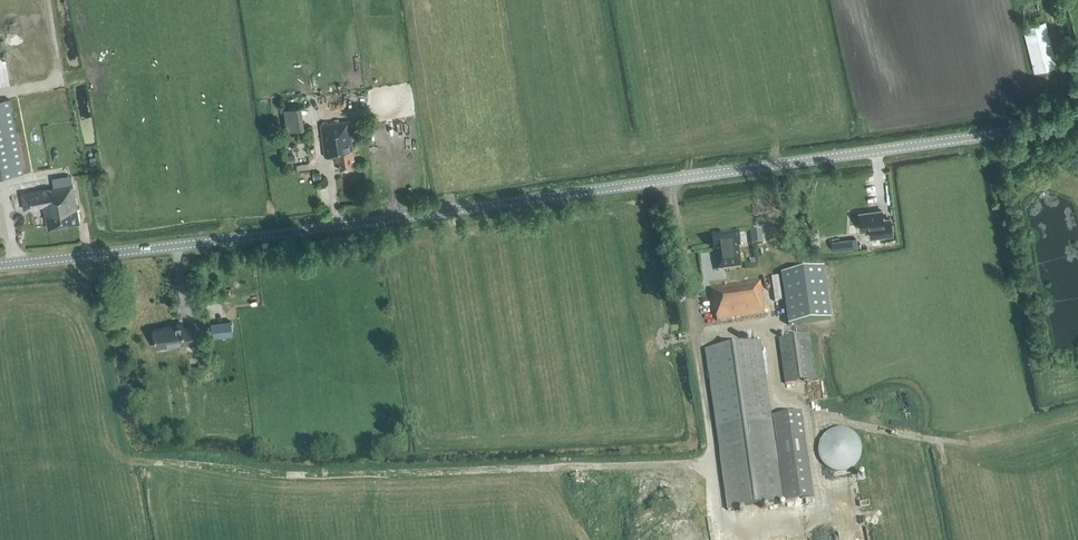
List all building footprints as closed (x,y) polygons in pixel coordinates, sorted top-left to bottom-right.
[(1037,71),(1054,66),(1043,24),(1026,28),(1037,71)] [(24,172),(10,100),(0,102),(0,177),(24,172)] [(305,127),(301,106),(284,108),(287,130),(305,127)] [(351,121),(322,124),(326,157),(339,156),(341,170),(354,169),(353,160),(355,160),(352,127),(351,121)] [(22,195),(25,209),(43,206),(45,215),(47,228),(80,222),(73,186),(22,195)] [(893,234),(891,218),(884,219),(883,210),(859,213),(861,230),(871,229),(872,237),(893,234)] [(740,247),(738,232),(712,236),(714,251),(715,251),(718,271),(741,268),(738,248),(740,247)] [(831,241),(833,250),(842,249),(852,248),(851,239),(841,240),(831,241)] [(826,321),(831,320),(824,269),(781,275),(789,326),(826,321)] [(760,283),(746,284),(725,287),(711,290),(714,310),(716,310),(718,321),(764,313),(760,283)] [(213,337),(233,335),(231,321),(211,323),(213,337)] [(184,344),(198,342),(196,326),(183,328),(183,324),(170,326),(170,327),(153,330),(155,347),(184,343),(184,344)] [(786,384),(815,380),(809,336),(780,340),(786,384)] [(778,463),(772,422),(761,343),(706,350),(728,510),(814,498),(802,412),(773,416),(780,462),(778,463)] [(848,430),(846,429),(845,429),(843,429),(840,428),(838,428),(837,429),(834,429),(833,429),(831,430),(829,431),(827,433),(825,434),(824,435),(822,437),(821,439),(820,440),(820,442),(819,443),(819,444),(819,445),(818,447),(818,448),(818,450),(818,452),(818,454),(819,456),(820,458),(820,459),(821,461),(821,462),(822,463),(824,465),(826,467),(828,468),(829,469),(831,470),(833,471),(835,471),(838,472),(839,472),(841,472),(843,472),(845,471),(847,471),(848,470),(849,470),(852,468),(853,468),(854,467),(855,466),(856,465),(857,464),(858,463),(859,461),(859,460),(860,459),(860,457),(861,455),(861,454),(861,453),(862,451),(862,450),(862,448),(861,445),(861,444),(860,443),(860,442),(859,440),(859,439),(858,438),(857,436),(856,436),(854,434),(852,432),(850,431),(848,430)]
